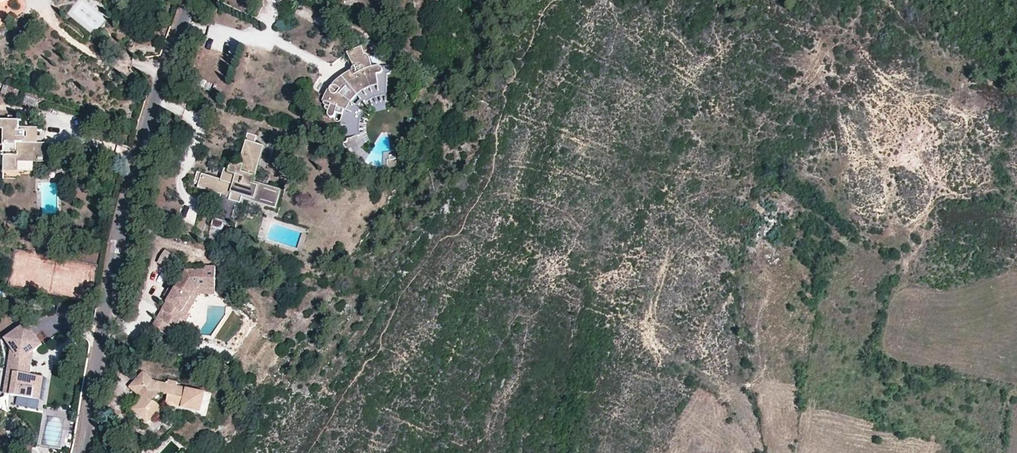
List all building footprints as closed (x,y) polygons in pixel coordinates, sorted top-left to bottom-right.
[(358,4),(356,0),(341,0),(344,9),(358,4)] [(364,54),(362,48),(347,54),(356,69),(351,71),(349,72),(344,76),(340,79),(335,83),(330,88),(325,95),(312,89),(306,104),(319,108),(329,111),(328,113),(329,115),(331,117),(334,117),(334,119),(334,120),(336,122),(338,123),(341,122),(340,130),(344,130),(347,139),(360,134),(359,132),(359,130),(359,127),(359,124),(360,120),(361,117),(364,112),(358,107),(363,100),(365,104),(366,102),(368,101),(372,99),(374,97),(377,97),(381,96),(386,96),(387,74),(388,73),(390,73),(392,71),(393,69),(391,68),(388,66),(384,66),(371,68),(372,65),(371,62),(371,58),(369,56),(367,54),(364,54)] [(37,99),(26,95),(23,101),(35,105),(37,99)] [(0,120),(0,146),(2,146),(2,171),(18,171),(18,162),(50,162),(50,143),(37,144),(19,143),(19,128),(18,120),(0,120)] [(38,128),(19,128),(19,143),(37,144),(38,128)] [(231,163),(229,169),(228,173),(234,175),(231,185),(220,180),(221,178),(201,172),(196,188),(220,196),(210,226),(221,230),(223,221),(229,201),(237,203),(240,204),(241,198),(242,196),(254,200),(258,186),(251,185),(252,182),(264,145),(255,143),(257,136),(247,133),(237,165),(231,163)] [(225,167),(221,178),(220,180),(231,185),(234,175),(228,173),(229,169),(225,167)] [(280,190),(252,182),(251,185),(258,186),(254,200),(242,196),(241,198),(275,209),(280,190)] [(231,224),(237,203),(229,201),(223,221),(231,224)] [(181,259),(166,250),(156,263),(172,272),(181,259)] [(214,290),(215,266),(205,266),(205,270),(185,269),(152,326),(165,334),(170,327),(180,334),(190,317),(188,316),(181,313),(196,289),(214,290)] [(215,297),(214,290),(196,289),(181,313),(188,316),(200,296),(215,297)] [(55,318),(45,316),(42,330),(69,335),(74,307),(58,304),(55,318)] [(42,344),(26,322),(3,339),(11,349),(3,394),(39,400),(43,377),(30,374),(33,351),(42,344)] [(142,372),(134,380),(143,387),(147,391),(129,409),(146,424),(161,408),(154,401),(161,394),(167,396),(165,405),(201,413),(205,392),(177,386),(177,382),(168,380),(167,384),(150,379),(142,372)] [(136,394),(143,387),(134,380),(128,387),(136,394)] [(169,432),(162,427),(158,432),(151,432),(151,440),(161,441),(169,432)]
